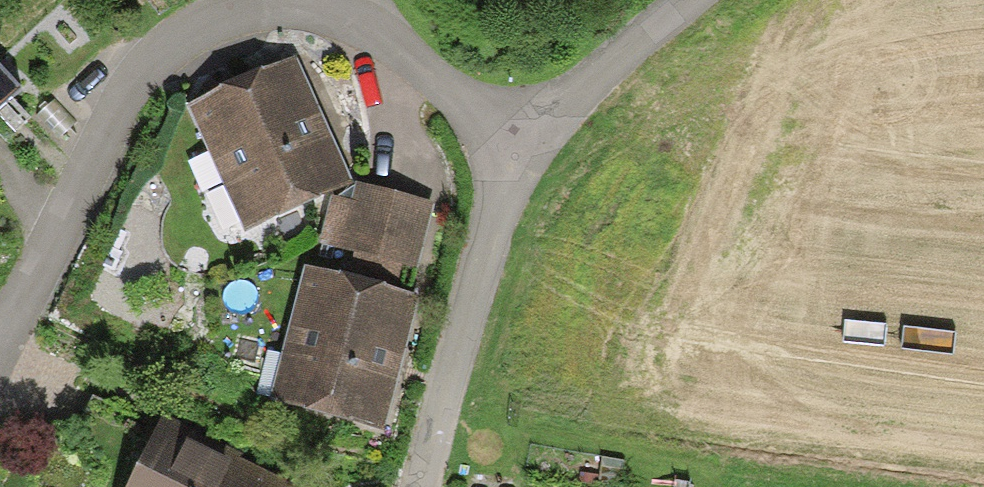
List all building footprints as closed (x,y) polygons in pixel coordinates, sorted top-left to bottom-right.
[(281,63),(179,115),(242,238),(344,186),(281,63)] [(311,268),(303,265),(266,400),(388,434),(427,294),(412,290),(436,206),(354,184),(348,205),(330,199),(311,268)] [(147,429),(117,486),(264,486),(147,429)]
